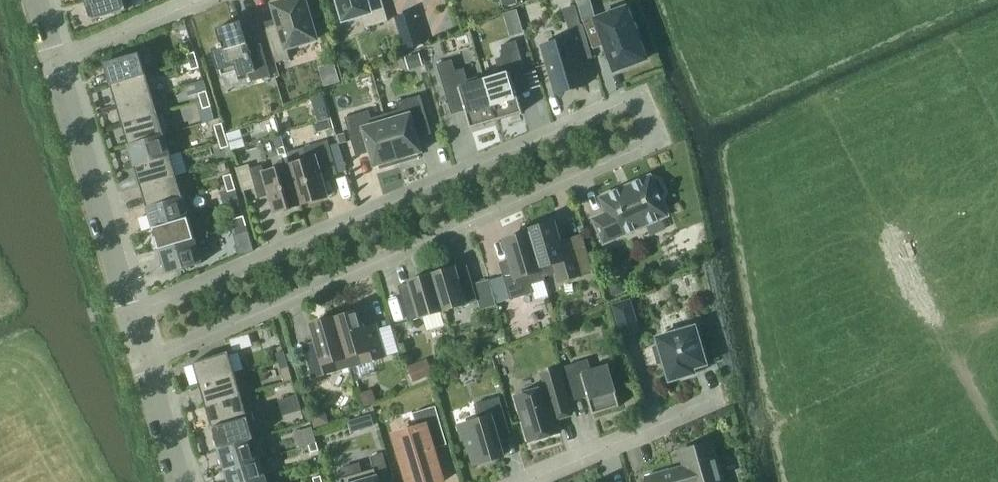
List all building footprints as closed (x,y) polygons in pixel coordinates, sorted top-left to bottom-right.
[(92,20),(127,10),(127,9),(134,7),(132,0),(86,0),(92,20)] [(279,25),(266,29),(276,63),(291,59),(287,48),(317,39),(305,0),(287,0),(273,4),(279,25)] [(366,27),(388,21),(382,0),(338,0),(344,21),(362,15),(366,27)] [(521,6),(509,10),(515,31),(527,28),(521,6)] [(595,14),(582,18),(594,49),(605,44),(615,70),(646,59),(627,7),(596,18),(595,14)] [(396,18),(405,48),(424,42),(421,33),(416,34),(410,14),(396,18)] [(215,49),(215,48),(214,49),(222,75),(223,75),(223,74),(237,70),(239,76),(249,73),(251,81),(271,76),(261,43),(249,47),(241,21),(217,28),(222,43),(218,44),(219,48),(215,49)] [(587,85),(577,51),(590,48),(583,24),(570,28),(572,36),(542,45),(557,93),(587,85)] [(497,120),(523,112),(512,73),(525,69),(517,41),(502,45),(505,56),(496,59),(500,70),(484,75),(497,120)] [(111,85),(147,74),(140,52),(105,63),(111,85)] [(197,60),(195,52),(187,54),(190,62),(197,60)] [(421,54),(410,57),(413,69),(424,65),(421,54)] [(200,67),(197,60),(190,62),(192,70),(200,67)] [(452,60),(437,64),(446,93),(459,89),(471,128),(497,120),(484,75),(468,80),(464,68),(456,71),(452,60)] [(147,74),(111,85),(117,106),(153,95),(147,74)] [(209,98),(207,91),(199,93),(201,101),(209,98)] [(153,95),(117,106),(123,124),(158,114),(158,113),(153,95)] [(417,153),(422,151),(414,122),(427,118),(421,95),(397,102),(399,110),(385,114),(400,162),(418,157),(417,153)] [(211,106),(209,98),(201,101),(203,109),(211,106)] [(369,110),(345,117),(352,140),(366,136),(374,166),(380,164),(381,168),(400,162),(385,114),(371,118),(369,110)] [(158,114),(123,124),(129,145),(164,134),(164,135),(172,133),(165,111),(158,113),(158,114)] [(227,138),(225,130),(223,123),(215,126),(219,141),(227,138)] [(345,133),(338,135),(341,144),(348,141),(345,133)] [(164,134),(129,145),(135,165),(170,155),(164,135),(164,134)] [(230,146),(227,138),(219,141),(222,148),(230,146)] [(306,159),(290,164),(302,204),(328,196),(321,174),(336,169),(330,147),(328,140),(302,148),(306,159)] [(339,145),(330,147),(336,169),(345,166),(339,145)] [(170,155),(135,165),(141,186),(176,176),(170,155)] [(276,212),(302,204),(290,164),(264,172),(262,165),(250,169),(257,192),(269,189),(276,212)] [(234,182),(231,174),(224,176),(226,184),(234,182)] [(176,176),(141,186),(147,207),(183,196),(176,176)] [(663,196),(665,192),(659,180),(656,178),(652,180),(651,176),(601,198),(607,213),(594,219),(604,243),(668,215),(660,197),(663,196)] [(236,189),(234,182),(226,184),(228,192),(236,189)] [(241,206),(236,189),(228,192),(222,194),(227,210),(241,206)] [(183,196),(147,207),(154,228),(189,218),(183,196)] [(233,228),(246,224),(244,217),(231,221),(233,228)] [(189,218),(154,228),(160,249),(195,238),(189,218)] [(585,245),(563,251),(554,221),(529,229),(529,232),(543,277),(544,277),(557,273),(559,282),(593,272),(585,245)] [(249,231),(246,224),(233,228),(235,235),(249,231)] [(543,277),(529,232),(505,239),(514,269),(503,273),(511,299),(534,293),(531,284),(545,280),(544,277),(543,277)] [(208,235),(195,238),(160,249),(167,273),(202,263),(198,248),(211,244),(208,235)] [(455,266),(432,273),(443,311),(478,300),(472,282),(467,265),(456,268),(455,266)] [(409,321),(443,311),(432,273),(409,280),(410,282),(398,285),(409,321)] [(472,282),(478,300),(481,311),(497,306),(489,277),(472,282)] [(610,285),(614,297),(626,294),(623,285),(618,283),(610,285)] [(640,329),(630,298),(612,303),(622,335),(640,329)] [(350,367),(386,356),(379,333),(367,337),(359,310),(335,317),(350,367)] [(314,377),(350,367),(335,317),(311,324),(319,351),(307,354),(314,377)] [(660,346),(654,347),(659,363),(664,361),(670,381),(695,373),(694,368),(707,364),(696,326),(657,337),(660,346)] [(286,359),(284,351),(276,353),(279,361),(286,359)] [(193,362),(200,384),(235,374),(229,352),(193,362)] [(289,367),(286,359),(279,361),(281,369),(289,367)] [(588,359),(566,366),(574,395),(587,391),(594,414),(620,406),(608,366),(592,371),(588,359)] [(423,364),(409,371),(415,386),(430,379),(423,364)] [(547,387),(516,396),(530,441),(560,431),(557,420),(572,415),(566,396),(558,369),(543,374),(547,387)] [(235,374),(200,384),(206,405),(241,394),(235,374)] [(376,395),(368,391),(360,394),(364,406),(378,401),(376,395)] [(206,405),(213,428),(248,417),(241,394),(206,405)] [(289,397),(291,404),(299,402),(297,394),(289,397)] [(479,419),(459,425),(463,439),(467,438),(475,464),(504,456),(495,427),(507,423),(500,396),(475,404),(479,419)] [(294,412),(302,410),(299,402),(291,404),(294,412)] [(411,481),(442,481),(432,449),(447,444),(436,406),(413,413),(418,427),(396,434),(411,481)] [(309,413),(313,428),(330,423),(328,415),(322,409),(309,413)] [(363,417),(367,428),(375,426),(372,414),(363,417)] [(213,428),(219,448),(254,438),(254,437),(248,417),(213,428)] [(309,444),(317,442),(315,434),(307,437),(309,444)] [(219,448),(225,469),(260,459),(261,459),(268,457),(262,435),(254,437),(254,438),(219,448)] [(319,450),(317,442),(309,444),(311,452),(319,450)] [(669,469),(646,476),(648,481),(723,481),(712,442),(680,451),(685,467),(670,471),(669,469)] [(340,478),(342,481),(379,481),(379,479),(390,476),(383,453),(372,457),(375,468),(362,472),(359,463),(342,468),(344,477),(340,478)] [(225,469),(229,481),(250,481),(266,477),(261,459),(260,459),(225,469)]
